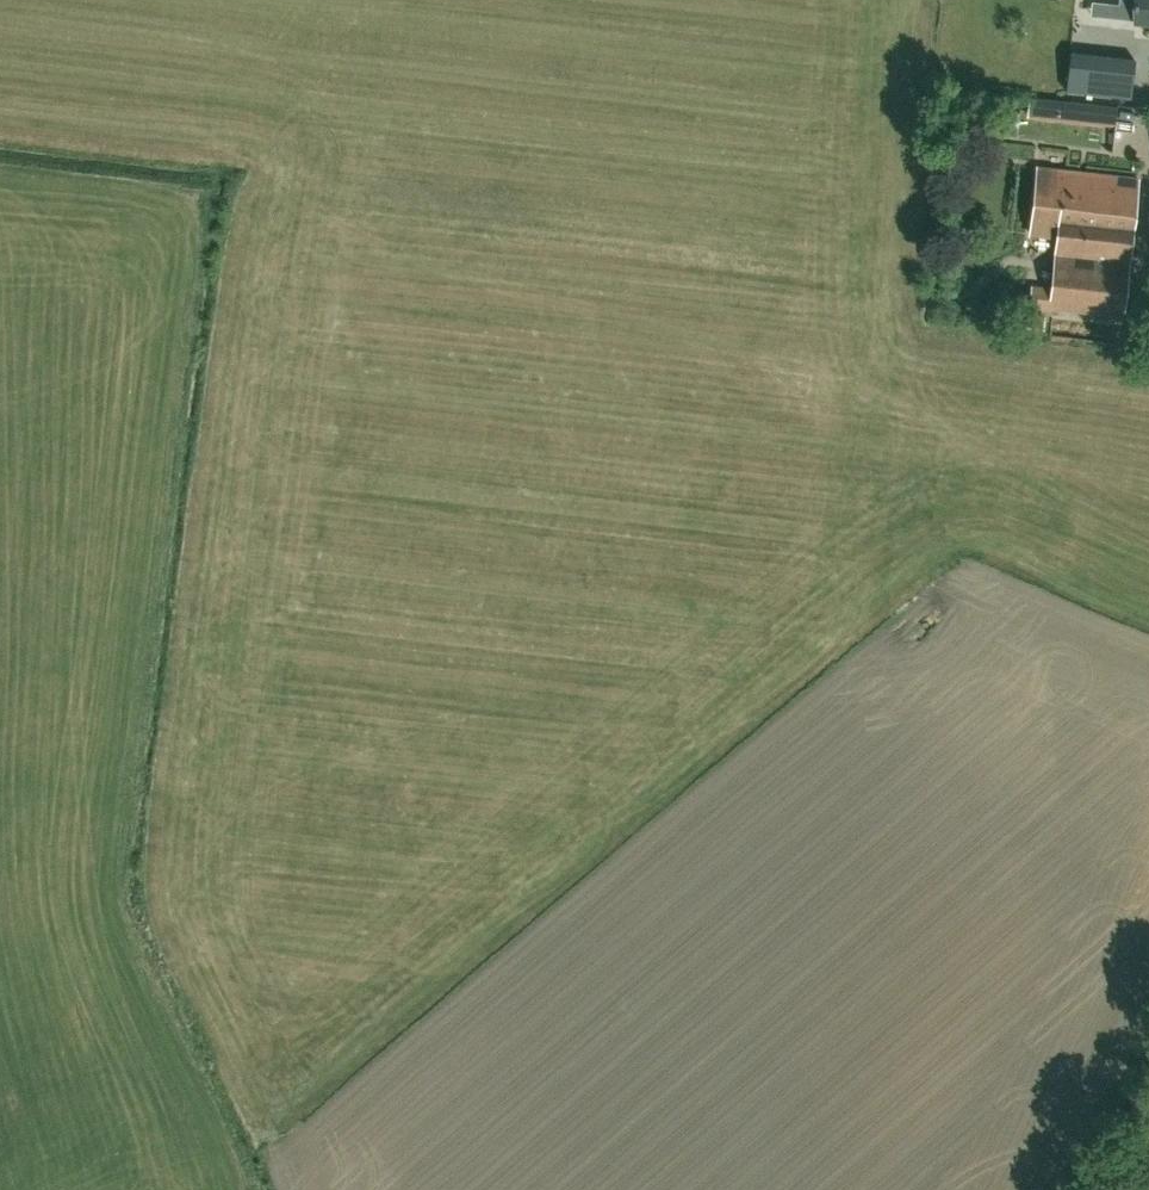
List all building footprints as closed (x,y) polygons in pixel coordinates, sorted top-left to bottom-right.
[(1135,21),(1148,22),(1148,0),(1137,0),(1135,21)] [(1113,94),(1118,59),(1071,54),(1067,89),(1113,94)] [(1117,106),(1098,104),(1096,122),(1115,124),(1117,106)] [(1067,219),(1133,226),(1138,178),(1038,167),(1033,212),(1067,216),(1067,219)] [(1124,316),(1133,226),(1067,219),(1067,216),(1033,212),(1031,234),(1057,236),(1052,287),(1032,285),(1030,306),(1124,316)]
